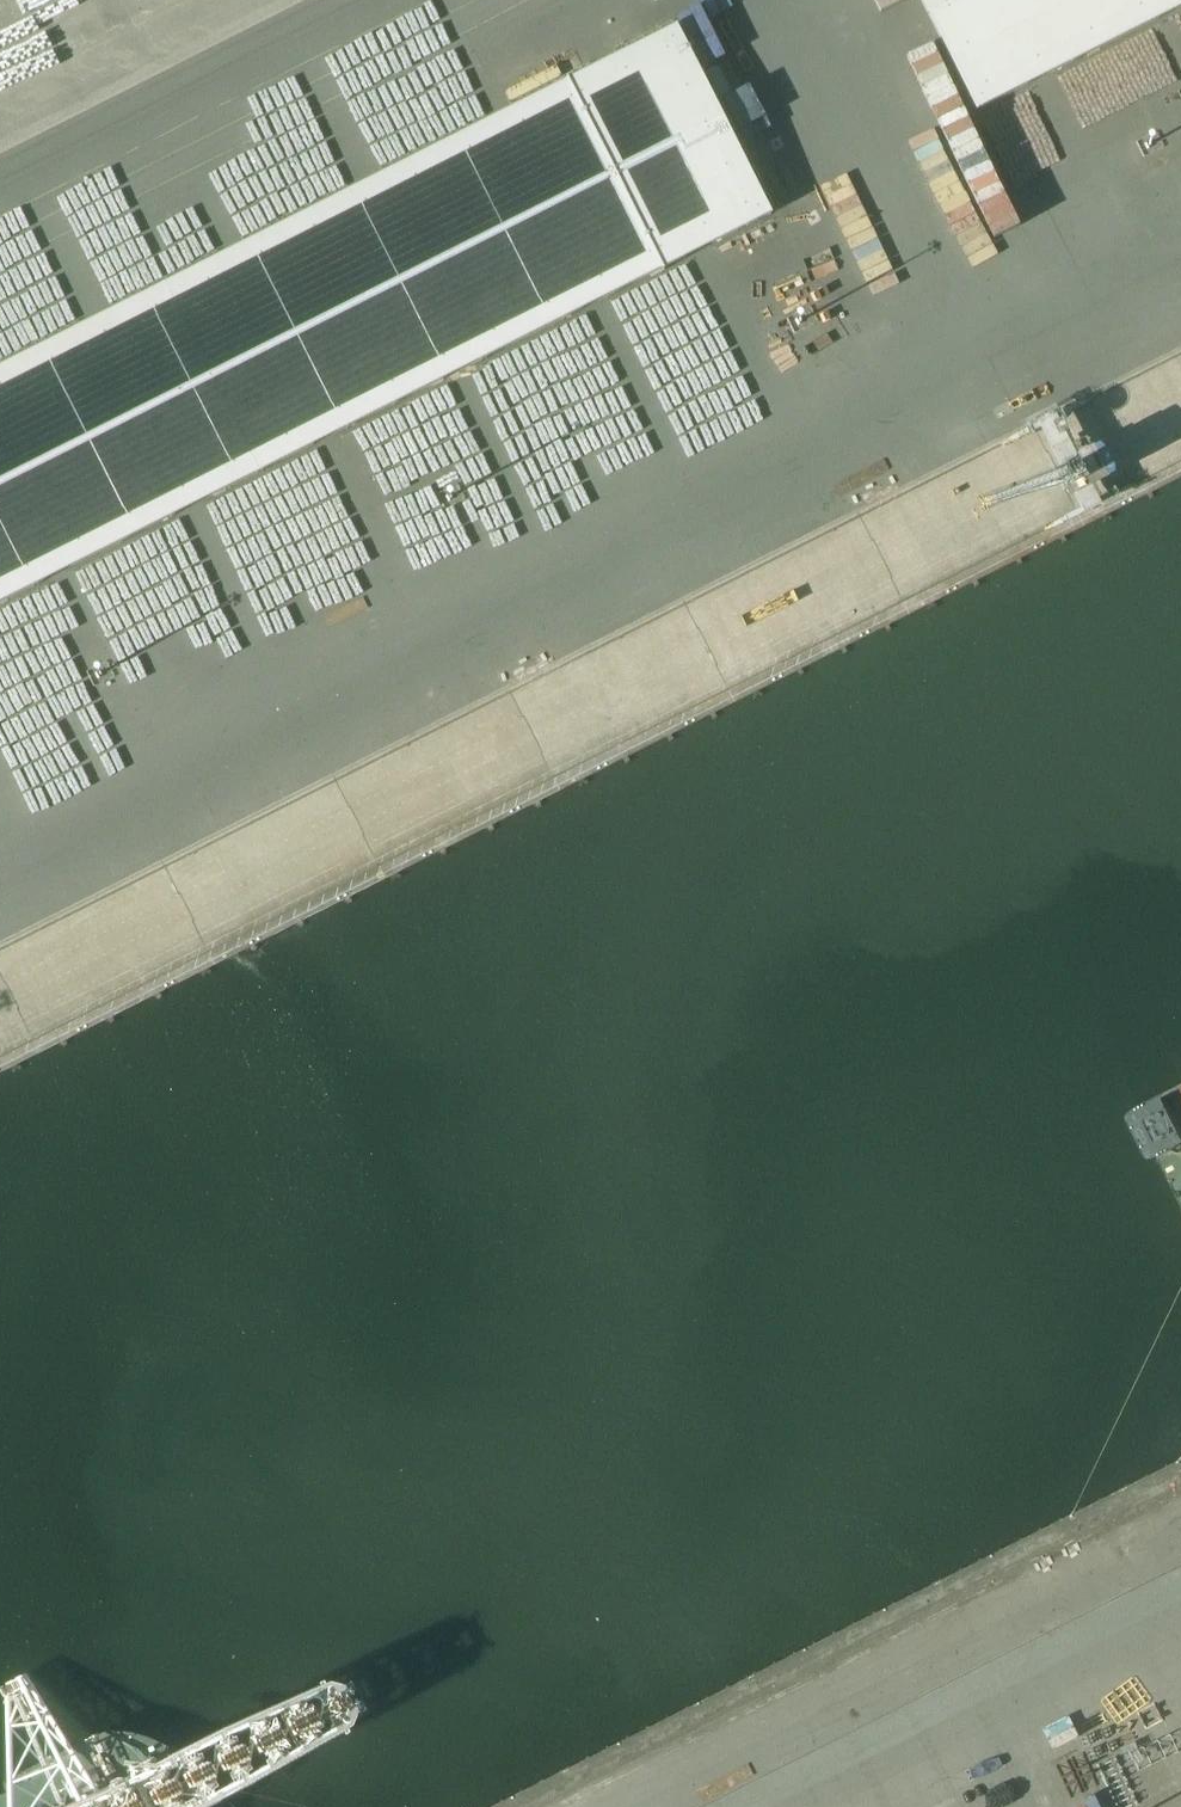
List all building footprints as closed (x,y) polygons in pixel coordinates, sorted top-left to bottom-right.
[(972,108),(1180,2),(1180,0),(917,0),(972,108)] [(0,366),(0,596),(769,207),(676,24),(556,85),(0,366)]
